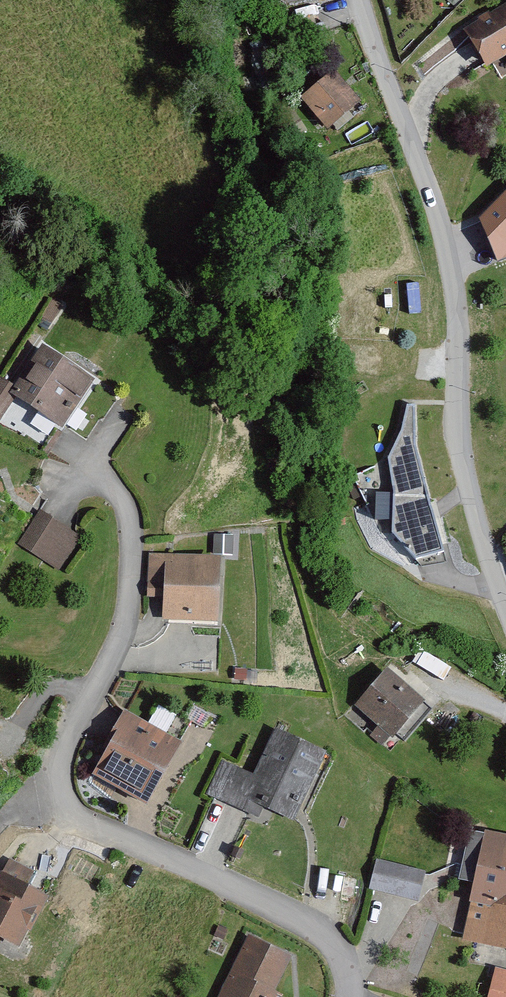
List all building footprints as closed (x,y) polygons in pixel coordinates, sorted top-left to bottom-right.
[(469,33),(492,71),(505,63),(505,11),(469,33)] [(366,105),(338,74),(306,104),(335,134),(366,105)] [(483,226),(499,264),(505,261),(505,202),(483,226)] [(47,348),(20,390),(2,378),(0,381),(0,429),(19,400),(42,416),(35,426),(54,439),(63,426),(69,430),(100,382),(47,348)] [(452,557),(420,450),(420,406),(404,406),(400,436),(386,461),(394,486),(396,503),(393,538),(421,566),(452,557)] [(0,505),(0,529),(10,510),(0,505)] [(82,539),(41,515),(20,549),(61,573),(82,539)] [(233,556),(232,538),(218,538),(218,556),(233,556)] [(228,626),(233,561),(154,556),(151,601),(169,602),(168,622),(228,626)] [(430,707),(394,673),(358,711),(380,732),(372,740),(381,749),(391,739),(395,743),(430,707)] [(190,747),(129,713),(114,739),(119,742),(99,777),(155,809),(190,747)] [(333,755),(283,731),(260,778),(225,761),(207,798),(248,818),(256,802),(299,823),(333,755)] [(492,833),(491,838),(475,834),(464,884),(480,887),(468,940),(505,949),(505,836),(492,833)] [(10,864),(0,882),(0,938),(25,951),(54,897),(33,885),(37,878),(10,864)] [(428,876),(379,865),(372,894),(421,906),(428,876)] [(252,938),(225,996),(289,996),(282,994),(298,959),(252,938)] [(496,968),(490,996),(505,996),(505,971),(496,968)]
